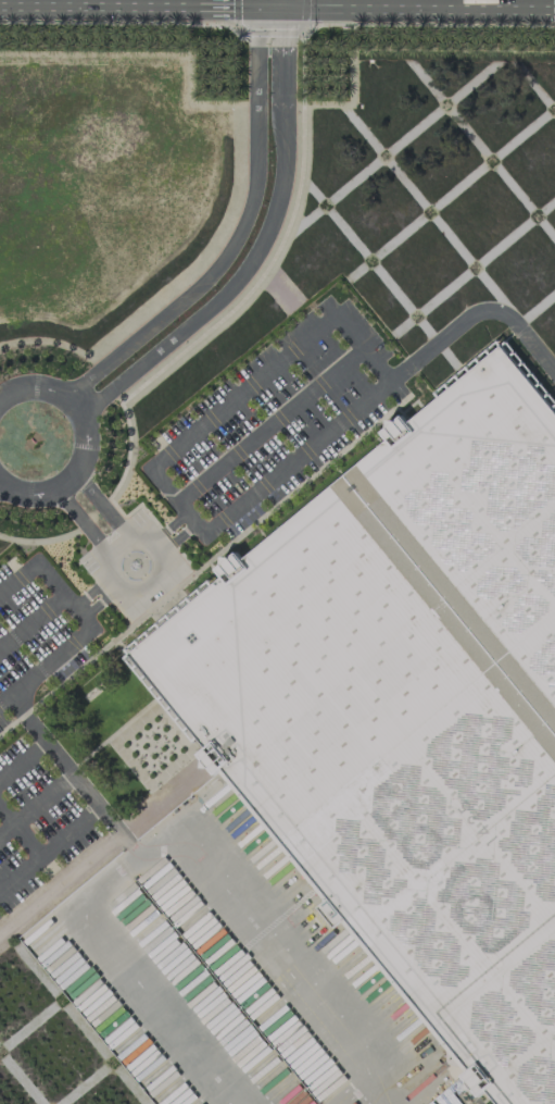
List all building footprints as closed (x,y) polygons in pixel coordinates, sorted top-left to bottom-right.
[(497,346),(554,416),(554,1103),(497,1103),(128,653),(497,346)]
